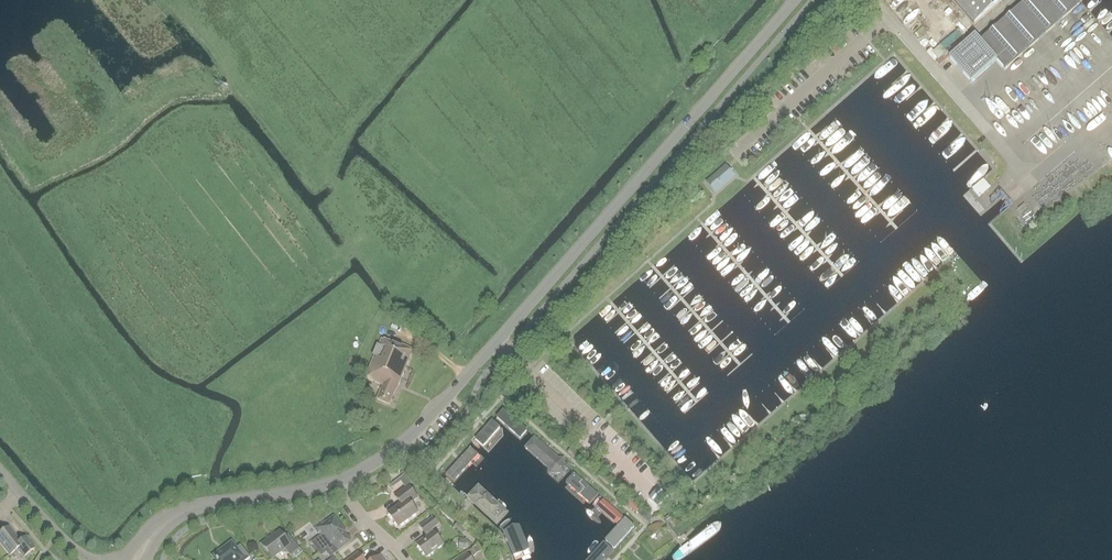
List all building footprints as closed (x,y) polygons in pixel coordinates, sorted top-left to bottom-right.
[(979,42),(974,36),(949,59),(970,84),(996,61),(1004,70),(1079,5),(1075,0),(1027,0),(979,42)] [(1004,0),(951,0),(974,26),(1004,0)] [(970,36),(967,29),(961,32),(964,39),(970,36)] [(735,176),(726,165),(705,182),(715,193),(735,176)] [(991,189),(985,182),(975,191),(981,198),(991,189)] [(413,351),(383,338),(366,379),(382,386),(378,397),(379,398),(378,401),(389,405),(397,388),(398,389),(413,351)] [(513,404),(518,409),(522,404),(517,399),(513,404)] [(530,410),(524,406),(521,410),(526,414),(530,410)] [(496,418),(526,445),(532,437),(502,411),(496,418)] [(483,449),(502,428),(493,420),(474,441),(483,449)] [(527,448),(549,468),(562,480),(570,471),(535,439),(527,448)] [(455,483),(473,464),(481,455),(471,446),(445,474),(455,483)] [(579,453),(572,447),(568,452),(574,458),(575,458),(579,453)] [(595,466),(595,467),(591,471),(594,473),(597,476),(597,475),(598,475),(600,478),(603,474),(601,472),(601,471),(595,466)] [(592,500),(597,495),(574,474),(569,480),(592,500)] [(509,513),(479,485),(467,498),(497,527),(509,513)] [(653,495),(666,506),(675,496),(661,485),(653,495)] [(388,514),(399,528),(418,514),(411,504),(418,499),(408,486),(395,496),(401,504),(388,514)] [(597,506),(618,525),(624,518),(602,499),(597,506)] [(627,504),(633,509),(637,505),(630,499),(627,504)] [(643,518),(647,514),(642,510),(638,514),(643,518)] [(648,523),(649,523),(652,518),(648,515),(644,519),(644,520),(648,523)] [(678,526),(673,521),(670,516),(665,520),(672,530),(678,526)] [(428,536),(417,545),(426,558),(444,545),(434,532),(433,532),(432,530),(438,525),(433,518),(420,527),(426,534),(427,534),(428,536)] [(343,531),(334,519),(327,524),(324,520),(315,527),(322,537),(313,543),(322,554),(327,550),(331,556),(338,550),(343,545),(341,542),(337,544),(333,539),(343,531)] [(618,547),(636,527),(629,521),(611,540),(618,547)] [(459,522),(455,526),(454,527),(462,535),(463,534),(467,530),(459,522)] [(672,559),(686,559),(724,530),(718,522),(671,558),(672,559)] [(532,554),(519,523),(503,529),(515,559),(516,559),(532,554)] [(0,543),(9,555),(17,549),(23,557),(35,548),(26,537),(20,541),(8,527),(0,534),(0,543)] [(273,558),(285,549),(291,556),(300,549),(289,534),(284,537),(280,532),(269,540),(269,539),(261,545),(266,551),(267,550),(273,558)] [(469,539),(459,539),(459,549),(468,550),(469,539)] [(250,557),(240,545),(236,548),(232,542),(224,547),(225,549),(215,556),(217,559),(246,559),(250,557)] [(614,551),(606,544),(592,559),(606,559),(614,551)] [(481,552),(477,546),(469,551),(473,557),(481,552)]
